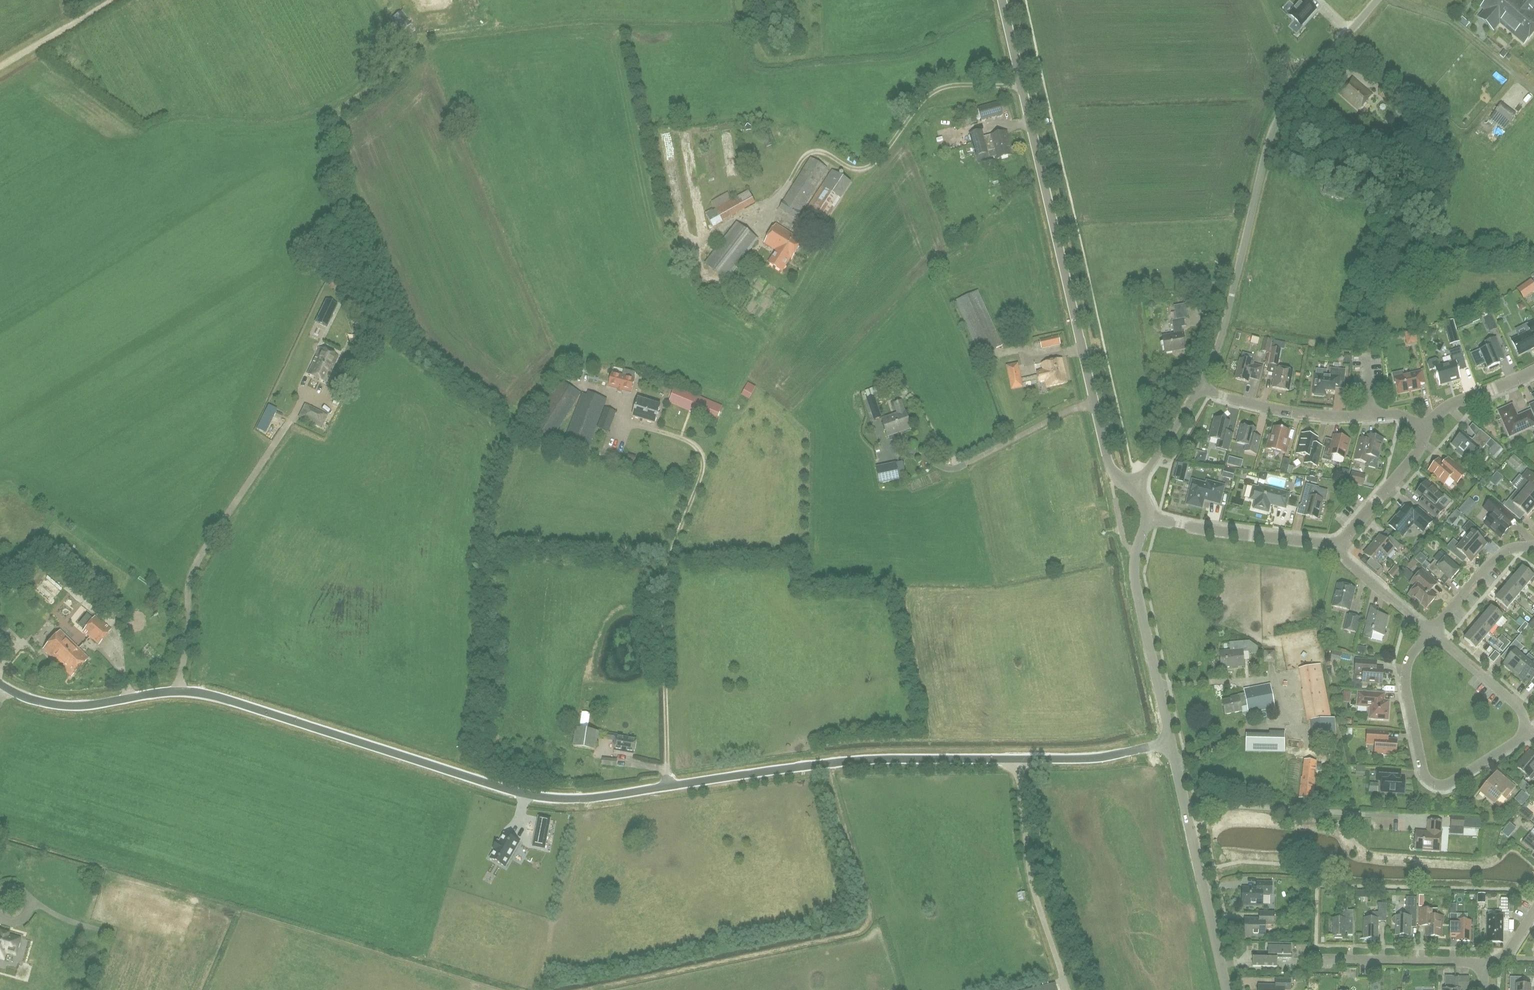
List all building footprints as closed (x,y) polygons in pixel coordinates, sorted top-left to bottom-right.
[(1292,0),(1286,5),(1290,10),(1296,5),(1292,0)] [(1290,13),(1298,20),(1303,24),(1308,19),(1316,10),(1305,0),(1301,0),(1290,13)] [(1519,1),(1517,0),(1488,0),(1482,7),(1487,11),(1480,18),(1493,29),(1499,22),(1524,43),(1533,31),(1533,14),(1533,13),(1533,12),(1533,0),(1520,0),(1519,1)] [(394,2),(389,5),(393,11),(398,8),(394,2)] [(410,25),(400,12),(391,19),(401,32),(410,25)] [(1358,110),(1372,95),(1353,78),(1339,94),(1358,110)] [(982,121),(1003,115),(999,102),(978,109),(982,121)] [(1502,103),(1495,111),(1510,122),(1516,114),(1502,103)] [(996,160),(1014,155),(1007,131),(989,137),(989,139),(985,140),(982,131),(969,135),(976,157),(988,153),(988,152),(993,151),(996,160)] [(800,211),(827,168),(811,158),(779,209),(796,219),(801,212),(800,211)] [(838,199),(849,182),(832,170),(806,211),(816,217),(831,195),(838,199)] [(1325,185),(1325,188),(1322,194),(1336,198),(1339,199),(1340,199),(1344,200),(1346,193),(1341,192),(1342,190),(1325,185)] [(746,209),(755,204),(748,191),(739,196),(746,209)] [(715,209),(732,200),(728,193),(711,202),(715,209)] [(726,281),(758,240),(736,223),(705,264),(726,281)] [(791,260),(803,241),(775,224),(764,243),(776,250),(768,263),(782,272),(789,259),(791,260)] [(1518,287),(1525,296),(1533,290),(1533,281),(1531,277),(1518,287)] [(980,356),(1002,346),(978,291),(955,301),(980,356)] [(326,327),(337,305),(326,300),(315,322),(326,327)] [(1493,318),(1485,322),(1489,332),(1497,328),(1493,318)] [(1182,327),(1186,326),(1184,319),(1172,321),(1174,334),(1162,337),(1165,353),(1186,349),(1183,333),(1182,327)] [(1447,335),(1450,344),(1459,342),(1453,320),(1446,322),(1449,334),(1447,335)] [(1530,331),(1511,341),(1519,355),(1533,348),(1533,322),(1527,325),(1530,331)] [(1404,332),(1406,339),(1417,337),(1415,329),(1404,332)] [(1042,348),(1060,344),(1058,336),(1040,340),(1042,348)] [(1488,348),(1480,351),(1488,369),(1500,364),(1498,360),(1504,358),(1495,338),(1485,342),(1488,348)] [(1265,339),(1262,351),(1269,353),(1272,341),(1265,339)] [(326,383),(338,356),(320,348),(308,374),(326,383)] [(1273,348),(1271,353),(1269,364),(1277,365),(1280,350),(1273,348)] [(1454,350),(1457,359),(1463,358),(1460,348),(1454,350)] [(1047,387),(1067,383),(1061,359),(1041,363),(1043,371),(1037,373),(1039,382),(1045,381),(1047,387)] [(1435,369),(1439,385),(1460,379),(1458,371),(1459,371),(1456,362),(1440,366),(1439,360),(1436,359),(1429,361),(1427,364),(1429,370),(1435,369)] [(1253,363),(1240,360),(1235,379),(1248,382),(1249,377),(1259,380),(1262,367),(1253,365),(1253,363)] [(1019,362),(1005,365),(1010,391),(1024,388),(1019,362)] [(1292,371),(1276,368),(1273,388),(1288,391),(1292,371)] [(1335,388),(1336,381),(1344,382),(1345,379),(1346,370),(1331,369),(1331,377),(1326,376),(1327,370),(1317,370),(1316,375),(1316,376),(1314,375),(1314,384),(1315,384),(1314,394),(1324,395),(1325,391),(1334,392),(1334,388),(1335,388)] [(1394,383),(1396,383),(1399,393),(1420,389),(1419,385),(1425,383),(1423,372),(1405,376),(1404,371),(1392,374),(1394,383)] [(612,374),(609,387),(631,393),(634,379),(622,376),(612,374)] [(548,445),(581,393),(559,380),(527,432),(548,445)] [(874,394),(874,396),(866,399),(874,420),(882,418),(876,401),(884,398),(882,392),(879,386),(873,389),(874,394)] [(716,422),(722,407),(675,387),(669,402),(716,422)] [(586,456),(587,452),(597,427),(604,408),(607,399),(588,392),(586,395),(582,393),(561,446),(586,456)] [(655,424),(660,406),(638,399),(632,417),(655,424)] [(888,437),(911,428),(905,411),(904,411),(901,401),(894,403),(897,413),(881,419),(888,437)] [(268,405),(257,429),(265,433),(277,409),(268,405)] [(1510,435),(1533,424),(1533,423),(1529,412),(1517,418),(1511,406),(1499,412),(1510,435)] [(308,407),(303,418),(318,426),(324,415),(308,407)] [(604,408),(597,427),(609,432),(616,412),(604,408)] [(1229,422),(1215,419),(1210,438),(1218,440),(1217,448),(1229,451),(1233,434),(1226,432),(1229,422)] [(1256,429),(1242,426),(1237,443),(1246,445),(1245,451),(1256,454),(1260,438),(1254,436),(1256,429)] [(1287,439),(1290,429),(1283,427),(1283,429),(1274,427),(1272,435),(1270,435),(1267,449),(1286,454),(1289,440),(1287,439)] [(1471,441),(1462,433),(1451,445),(1458,450),(1456,452),(1467,461),(1473,454),(1474,454),(1478,454),(1490,440),(1495,444),(1489,450),(1489,455),(1492,457),(1500,448),(1501,449),(1501,448),(1480,430),(1471,441)] [(1315,444),(1317,438),(1303,434),(1298,453),(1307,456),(1306,463),(1316,466),(1319,453),(1321,446),(1315,444)] [(1336,436),(1334,436),(1331,449),(1325,448),(1322,459),(1331,462),(1333,455),(1344,458),(1349,440),(1347,439),(1348,438),(1336,435),(1336,436)] [(1360,438),(1357,448),(1354,460),(1367,463),(1369,456),(1378,458),(1383,439),(1368,435),(1367,440),(1360,438)] [(630,453),(627,459),(635,463),(638,457),(630,453)] [(1523,463),(1514,455),(1507,462),(1517,470),(1523,463)] [(1284,458),(1280,474),(1287,475),(1290,460),(1284,458)] [(1444,464),(1439,460),(1429,471),(1444,484),(1450,477),(1457,483),(1465,474),(1448,459),(1444,464)] [(886,483),(900,480),(897,465),(877,469),(880,485),(886,484),(886,483)] [(1175,480),(1183,482),(1187,467),(1179,465),(1175,480)] [(1528,471),(1522,478),(1525,480),(1517,490),(1533,504),(1533,477),(1528,471)] [(1349,483),(1363,487),(1366,476),(1352,472),(1349,483)] [(1242,476),(1240,483),(1246,485),(1248,477),(1242,476)] [(1193,481),(1187,504),(1201,507),(1204,499),(1219,503),(1224,486),(1207,482),(1207,484),(1193,481)] [(1442,497),(1426,482),(1416,493),(1422,499),(1419,504),(1427,511),(1436,519),(1443,510),(1437,504),(1442,497)] [(1349,485),(1341,483),(1339,490),(1347,492),(1349,485)] [(1318,519),(1323,500),(1316,498),(1319,487),(1306,484),(1302,502),(1308,503),(1304,516),(1318,519)] [(1285,509),(1289,494),(1259,486),(1259,488),(1253,487),(1250,499),(1255,500),(1253,509),(1268,512),(1270,506),(1273,505),(1285,509)] [(1512,496),(1503,506),(1513,514),(1518,508),(1527,516),(1533,508),(1533,504),(1517,490),(1512,496)] [(1476,505),(1469,499),(1458,511),(1465,517),(1476,505)] [(1509,525),(1514,519),(1491,499),(1484,508),(1492,515),(1485,524),(1501,538),(1511,526),(1509,525)] [(1414,515),(1404,507),(1389,524),(1403,536),(1413,523),(1423,532),(1432,521),(1419,509),(1414,515)] [(1478,553),(1486,544),(1475,534),(1479,529),(1469,521),(1462,530),(1468,536),(1464,540),(1478,553)] [(1389,544),(1379,536),(1371,545),(1387,558),(1394,549),(1399,553),(1404,547),(1394,538),(1389,544)] [(1453,539),(1446,548),(1455,557),(1459,552),(1470,562),(1478,553),(1464,540),(1460,545),(1453,539)] [(1373,562),(1368,568),(1378,577),(1383,571),(1379,567),(1387,558),(1371,545),(1364,554),(1373,562)] [(1435,560),(1427,569),(1437,578),(1442,573),(1450,580),(1459,570),(1445,558),(1439,564),(1435,560)] [(1527,585),(1533,577),(1522,567),(1515,575),(1527,585)] [(1415,587),(1408,595),(1416,601),(1416,600),(1426,609),(1436,597),(1430,592),(1436,584),(1421,571),(1411,583),(1415,587)] [(1520,593),(1527,585),(1515,575),(1509,583),(1520,593)] [(47,576),(35,589),(50,602),(62,589),(47,576)] [(1449,580),(1445,585),(1452,589),(1455,584),(1449,580)] [(1514,601),(1520,593),(1509,583),(1502,591),(1514,601)] [(1333,606),(1349,610),(1354,588),(1338,584),(1333,606)] [(1502,591),(1495,599),(1507,609),(1514,601),(1502,591)] [(1371,606),(1363,636),(1372,638),(1373,633),(1384,636),(1389,616),(1378,614),(1379,608),(1371,606)] [(1496,625),(1502,617),(1491,607),(1484,615),(1496,625)] [(1344,630),(1356,633),(1359,618),(1348,615),(1344,630)] [(1489,633),(1496,625),(1484,615),(1477,623),(1489,633)] [(85,629),(83,631),(98,644),(111,630),(95,617),(93,619),(85,629)] [(1477,623),(1471,631),(1482,640),(1485,638),(1488,640),(1492,635),(1489,633),(1477,623)] [(71,677),(89,658),(60,631),(43,649),(71,677)] [(1476,649),(1482,640),(1471,631),(1464,639),(1476,649)] [(1498,641),(1503,645),(1507,648),(1510,643),(1507,641),(1502,636),(1498,641)] [(1503,664),(1513,673),(1524,659),(1518,654),(1523,647),(1515,640),(1506,651),(1511,655),(1505,661),(1503,664)] [(1222,668),(1244,666),(1243,652),(1250,652),(1249,642),(1229,644),(1230,652),(1220,653),(1222,668)] [(1264,651),(1264,662),(1274,662),(1275,651),(1264,651)] [(1488,659),(1493,663),(1500,656),(1495,651),(1488,659)] [(1529,654),(1524,659),(1513,673),(1523,681),(1524,680),(1529,684),(1533,678),(1533,659),(1529,654)] [(1362,682),(1382,684),(1383,668),(1376,668),(1377,661),(1356,659),(1355,667),(1355,674),(1363,675),(1362,682)] [(1307,722),(1310,721),(1312,743),(1336,741),(1334,718),(1330,719),(1320,664),(1299,668),(1303,690),(1301,691),(1307,722)] [(1245,695),(1239,697),(1231,698),(1231,700),(1223,702),(1225,715),(1242,711),(1241,707),(1247,706),(1249,713),(1274,708),(1270,685),(1244,690),(1245,695)] [(1389,701),(1385,701),(1385,694),(1376,693),(1358,692),(1357,706),(1370,707),(1369,719),(1388,720),(1389,701)] [(595,750),(598,732),(576,729),(573,747),(595,750)] [(1388,739),(1389,732),(1367,730),(1367,744),(1375,745),(1375,753),(1396,755),(1397,740),(1388,739)] [(1284,752),(1285,733),(1270,732),(1270,736),(1247,735),(1246,735),(1246,751),(1284,752)] [(623,736),(617,735),(608,733),(607,739),(616,741),(614,751),(634,754),(637,740),(622,737),(623,736)] [(1516,767),(1528,777),(1533,770),(1533,754),(1530,751),(1516,767)] [(616,767),(617,760),(602,759),(602,765),(616,767)] [(1298,798),(1301,798),(1314,800),(1315,779),(1317,761),(1304,760),(1302,777),(1301,777),(1298,798)] [(1400,778),(1401,771),(1377,770),(1377,780),(1382,780),(1381,791),(1403,793),(1404,778),(1400,778)] [(1480,792),(1494,804),(1502,795),(1506,798),(1515,787),(1497,772),(1488,782),(1486,781),(1484,782),(1483,784),(1484,787),(1480,792)] [(1521,801),(1527,796),(1521,791),(1516,797),(1521,801)] [(1452,817),(1451,827),(1464,828),(1464,817),(1452,817)] [(1481,819),(1465,818),(1464,828),(1480,829),(1481,819)] [(1441,833),(1442,821),(1428,820),(1428,832),(1416,831),(1415,849),(1440,851),(1441,833)] [(548,833),(536,830),(533,844),(541,845),(541,848),(545,849),(548,833)] [(1530,833),(1522,842),(1533,851),(1533,849),(1533,836),(1530,833)] [(506,867),(520,843),(504,834),(500,842),(498,842),(494,850),(495,850),(490,858),(506,867)] [(1271,896),(1272,884),(1257,884),(1257,891),(1252,891),(1252,887),(1243,887),(1243,886),(1242,907),(1243,907),(1243,902),(1250,902),(1250,906),(1262,906),(1262,908),(1262,896),(1271,896)] [(1394,925),(1396,925),(1396,935),(1409,936),(1409,921),(1416,921),(1416,897),(1405,897),(1405,917),(1396,916),(1396,917),(1394,917),(1392,918),(1392,923),(1394,925)] [(1508,919),(1509,903),(1509,899),(1501,899),(1500,911),(1495,911),(1495,917),(1488,917),(1487,942),(1501,942),(1502,919),(1508,919)] [(1386,921),(1386,903),(1378,903),(1378,913),(1372,912),(1372,918),(1364,918),(1363,939),(1378,939),(1378,921),(1386,921)] [(1443,917),(1438,917),(1438,909),(1420,909),(1419,927),(1427,927),(1427,936),(1441,937),(1441,924),(1443,924),(1443,917)] [(1343,939),(1343,936),(1344,936),(1344,932),(1347,932),(1347,935),(1352,935),(1352,932),(1353,911),(1341,910),(1341,918),(1333,918),(1332,936),(1334,936),(1334,939),(1343,939)] [(1274,924),(1274,913),(1259,912),(1259,920),(1253,920),(1254,919),(1244,919),(1244,936),(1258,936),(1258,935),(1264,935),(1264,924),(1274,924)] [(1457,914),(1450,914),(1449,928),(1456,928),(1456,941),(1470,941),(1470,921),(1457,921),(1457,914)] [(19,942),(7,939),(8,935),(0,932),(0,959),(4,957),(5,953),(13,955),(15,948),(17,948),(19,942)] [(1291,959),(1291,946),(1268,946),(1268,955),(1264,955),(1264,958),(1253,958),(1252,967),(1278,967),(1278,959),(1291,959)] [(1460,989),(1459,989),(1459,977),(1450,977),(1449,989),(1444,989),(1460,989)] [(1530,987),(1524,987),(1524,978),(1510,978),(1510,989),(1530,989),(1530,987)] [(1290,980),(1276,980),(1276,986),(1258,986),(1258,989),(1290,989),(1290,980)]
